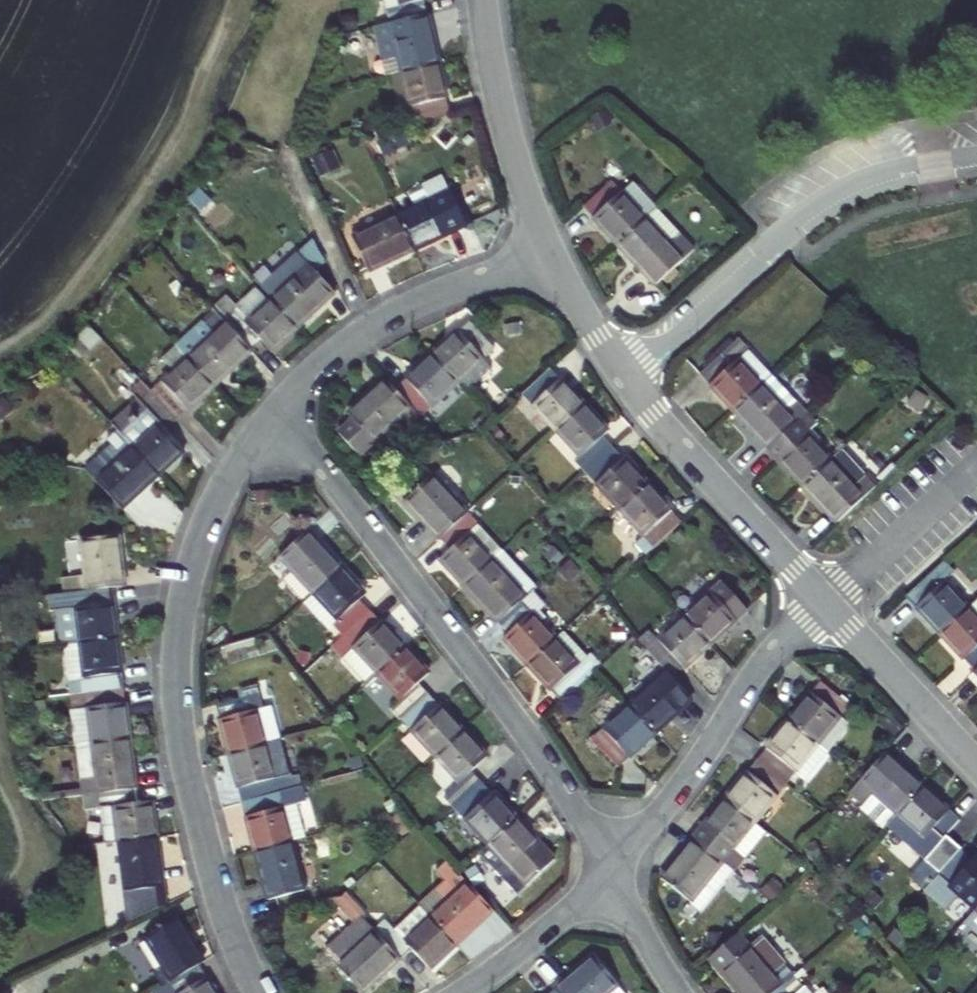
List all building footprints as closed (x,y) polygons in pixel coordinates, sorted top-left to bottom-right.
[(400,5),(387,9),(391,23),(429,14),(426,0),(399,0),(400,5)] [(440,62),(429,14),(391,23),(375,26),(383,60),(398,57),(402,71),(440,62)] [(451,112),(440,62),(402,71),(413,121),(451,112)] [(414,251),(460,230),(459,227),(468,221),(453,190),(441,195),(433,179),(419,186),(426,202),(398,215),(414,251)] [(581,207),(616,245),(653,211),(630,186),(621,193),(610,181),(581,207)] [(650,281),(687,247),(653,211),(616,245),(650,281)] [(368,273),(414,251),(398,215),(352,238),(368,273)] [(687,247),(650,281),(655,286),(692,252),(687,247)] [(308,266),(271,300),(297,328),(335,292),(308,266)] [(271,352),(297,328),(271,300),(246,324),(226,304),(216,314),(251,352),(262,342),(271,352)] [(214,311),(177,346),(188,358),(215,386),(251,352),(216,314),(214,311)] [(482,362),(495,350),(468,321),(431,355),(457,384),(466,394),(489,371),(482,362)] [(84,360),(102,342),(88,327),(70,345),(84,360)] [(698,376),(734,414),(763,388),(772,378),(737,340),(698,376)] [(173,372),(151,393),(177,421),(215,386),(188,358),(177,346),(162,360),(173,372)] [(421,419),(457,384),(431,355),(394,389),(421,419)] [(521,396),(555,432),(584,406),(550,369),(521,396)] [(734,414),(768,452),(807,415),(772,378),(763,388),(734,414)] [(347,415),(353,421),(338,436),(357,458),(401,419),(410,429),(421,419),(393,389),(385,380),(347,415)] [(167,431),(177,421),(151,393),(142,384),(131,394),(137,400),(113,424),(134,446),(160,475),(184,451),(167,431)] [(131,394),(106,417),(113,424),(137,400),(131,394)] [(584,406),(555,432),(580,458),(576,463),(586,474),(614,447),(604,437),(608,431),(584,406)] [(768,452),(803,490),(832,463),(807,436),(817,426),(807,415),(768,452)] [(160,475),(134,446),(107,472),(95,459),(84,471),(122,511),(160,475)] [(586,474),(620,511),(649,485),(614,447),(586,474)] [(803,490),(837,525),(876,490),(842,453),(832,463),(803,490)] [(405,503),(439,540),(468,514),(434,477),(405,503)] [(649,485),(620,511),(644,536),(635,545),(646,556),(683,521),(649,485)] [(478,525),(468,514),(439,540),(449,551),(438,561),(463,587),(492,560),(468,534),(478,525)] [(281,558),(315,593),(343,567),(309,531),(281,558)] [(63,579),(64,595),(111,589),(126,587),(118,536),(82,541),(86,576),(63,579)] [(505,548),(492,560),(463,587),(498,624),(526,598),(538,587),(510,558),(512,556),(505,548)] [(942,564),(933,572),(904,599),(939,636),(968,610),(943,584),(953,575),(942,564)] [(343,567),(315,593),(305,603),(328,629),(334,625),(344,636),(373,609),(362,598),(367,593),(343,567)] [(710,646),(747,611),(720,582),(683,617),(710,646)] [(118,639),(111,589),(64,595),(58,596),(66,646),(80,644),(118,639)] [(536,608),(526,598),(498,624),(508,635),(502,640),(526,666),(556,639),(532,613),(536,608)] [(968,610),(939,636),(973,674),(976,670),(976,601),(968,610)] [(344,636),(333,647),(343,656),(353,647),(378,674),(407,647),(373,609),(344,636)] [(673,680),(710,646),(683,617),(646,651),(673,680)] [(563,632),(556,639),(526,666),(561,703),(600,666),(588,652),(584,655),(563,632)] [(118,639),(80,644),(84,677),(69,680),(71,695),(124,688),(118,639)] [(407,647),(378,674),(402,700),(391,710),(402,721),(430,695),(420,683),(431,672),(407,647)] [(664,690),(673,680),(646,651),(636,661),(654,683),(629,706),(656,734),(682,710),(664,690)] [(821,682),(790,721),(828,753),(850,726),(841,718),(851,706),(821,682)] [(71,695),(77,746),(131,739),(124,688),(71,695)] [(262,693),(237,700),(215,705),(229,754),(266,744),(281,740),(272,707),(267,708),(262,693)] [(402,721),(436,758),(465,732),(430,695),(402,721)] [(618,770),(656,734),(629,706),(592,741),(618,770)] [(790,721),(758,760),(788,784),(797,773),(806,780),(828,753),(790,721)] [(465,732),(436,758),(460,784),(446,798),(456,808),(483,782),(474,771),(488,757),(465,732)] [(77,746),(76,746),(82,790),(38,795),(43,802),(83,796),(138,789),(131,739),(77,746)] [(276,778),(266,744),(229,754),(241,803),(302,787),(298,773),(276,778)] [(897,817),(923,787),(886,754),(850,794),(888,827),(897,817)] [(758,760),(726,799),(756,824),(788,784),(758,760)] [(456,808),(489,844),(517,818),(483,782),(456,808)] [(302,787),(241,803),(254,853),(293,842),(303,840),(293,806),(306,802),(302,787)] [(888,827),(903,840),(944,806),(923,787),(897,817),(888,827)] [(138,789),(83,796),(85,810),(116,807),(121,843),(158,838),(154,802),(140,803),(138,789)] [(726,799),(695,839),(724,863),(756,824),(726,799)] [(903,840),(926,861),(948,837),(961,821),(944,806),(903,840)] [(517,818),(489,844),(513,871),(502,881),(514,893),(553,857),(517,818)] [(962,849),(948,837),(926,861),(940,874),(962,849)] [(121,843),(131,924),(167,906),(158,838),(121,843)] [(695,839),(662,879),(692,903),(702,912),(735,871),(724,863),(695,839)] [(305,891),(293,842),(254,853),(267,902),(305,891)] [(962,849),(940,874),(923,892),(947,914),(962,898),(976,911),(976,857),(973,860),(962,849)] [(457,945),(494,911),(459,873),(450,863),(439,873),(447,882),(436,891),(446,902),(431,917),(457,945)] [(401,961),(374,931),(354,909),(345,912),(368,937),(337,966),(361,992),(366,992),(401,961)] [(976,936),(976,911),(964,925),(976,936)] [(431,970),(457,945),(431,917),(404,941),(385,921),(374,931),(401,961),(412,950),(431,970)] [(144,939),(170,982),(198,965),(204,962),(177,918),(144,939)] [(750,948),(739,934),(710,959),(738,992),(776,992),(794,978),(783,966),(784,963),(763,937),(750,948)] [(594,956),(555,989),(558,992),(626,992),(594,956)] [(198,965),(170,982),(153,992),(154,992),(215,992),(198,965)] [(804,990),(794,978),(776,992),(800,992),(804,990)]
